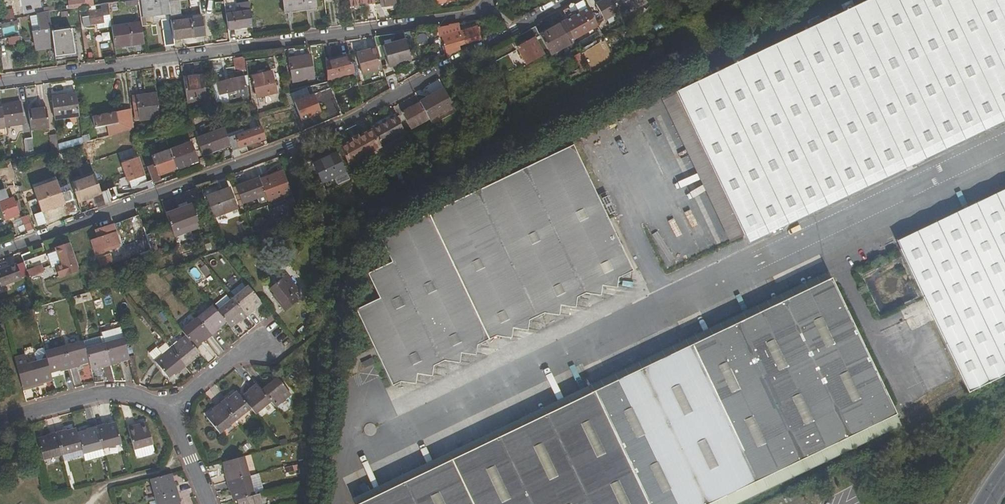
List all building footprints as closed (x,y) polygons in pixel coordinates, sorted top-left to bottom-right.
[(84,0),(68,3),(69,9),(78,8),(94,6),(93,0),(84,0)] [(144,19),(161,16),(165,47),(175,45),(174,41),(172,22),(171,15),(169,0),(141,0),(144,19)] [(179,13),(178,0),(169,0),(171,15),(179,13)] [(286,11),(316,7),(315,0),(284,0),(286,11)] [(575,40),(599,26),(584,0),(583,0),(577,4),(581,11),(564,21),(575,40)] [(605,20),(621,11),(615,0),(603,0),(596,4),(605,20)] [(624,16),(650,1),(649,0),(615,0),(621,11),(624,16)] [(686,87),(756,230),(1004,111),(1004,0),(868,0),(686,87)] [(233,12),(234,14),(226,15),(228,31),(253,28),(249,1),(237,3),(238,11),(233,12)] [(83,18),(84,27),(104,24),(103,17),(108,16),(107,7),(101,8),(102,10),(89,12),(90,17),(83,18)] [(13,8),(4,11),(6,20),(16,18),(13,8)] [(38,14),(41,31),(33,33),(34,42),(43,41),(44,45),(45,50),(54,48),(51,32),(49,12),(45,12),(38,14)] [(505,23),(495,15),(492,19),(503,27),(505,23)] [(174,41),(203,37),(201,18),(172,22),(174,41)] [(575,40),(564,21),(540,35),(549,52),(551,56),(576,42),(575,40)] [(144,45),(141,23),(112,27),(115,49),(144,45)] [(459,32),(457,25),(440,28),(448,58),(462,51),(460,46),(479,41),(481,38),(477,27),(459,32)] [(540,35),(535,27),(522,34),(527,42),(518,47),(527,64),(549,52),(540,35)] [(55,58),(75,55),(71,29),(51,32),(54,48),(55,58)] [(19,35),(8,37),(10,46),(21,44),(19,35)] [(412,62),(406,40),(383,46),(389,68),(412,62)] [(357,53),(363,75),(384,70),(377,48),(357,53)] [(297,53),(289,55),(293,81),(304,79),(302,67),(312,66),(310,55),(297,57),(297,53)] [(326,62),(328,81),(356,74),(351,55),(326,62)] [(234,59),(237,73),(245,71),(243,58),(234,59)] [(277,94),(271,72),(252,77),(257,99),(277,94)] [(184,78),(188,105),(207,103),(203,75),(184,78)] [(225,82),(218,84),(219,93),(227,91),(228,93),(238,91),(238,89),(246,87),(244,78),(236,79),(236,81),(225,83),(225,82)] [(429,93),(431,96),(420,103),(430,121),(430,122),(455,108),(439,79),(426,86),(422,92),(429,93)] [(756,230),(686,87),(675,92),(744,236),(756,230)] [(660,98),(678,134),(690,128),(672,92),(660,98)] [(80,117),(76,94),(52,97),(55,121),(80,117)] [(161,118),(157,94),(133,97),(136,121),(161,118)] [(166,100),(172,119),(187,116),(181,96),(166,100)] [(24,125),(21,102),(1,105),(2,108),(5,128),(24,125)] [(402,113),(412,130),(430,121),(420,103),(402,113)] [(28,111),(31,131),(50,129),(46,108),(28,111)] [(134,131),(132,110),(93,117),(95,128),(104,126),(105,130),(120,128),(121,134),(134,131)] [(372,129),(382,148),(406,135),(395,115),(372,128),(372,129)] [(228,139),(225,128),(196,139),(203,157),(231,146),(228,139)] [(263,141),(259,128),(228,139),(231,146),(233,152),(231,153),(233,159),(249,153),(247,147),(263,141)] [(382,148),(372,129),(358,137),(352,140),(340,147),(349,166),(382,148)] [(57,135),(50,136),(52,152),(59,151),(57,135)] [(24,140),(26,155),(35,154),(33,139),(24,140)] [(153,157),(155,164),(148,167),(154,182),(161,179),(160,176),(198,163),(191,143),(153,157)] [(571,145),(388,232),(398,258),(376,268),(386,293),(362,305),(397,382),(405,378),(415,382),(420,373),(429,376),(434,365),(445,360),(457,364),(461,352),(472,356),(475,346),(493,338),(511,340),(513,332),(526,332),(527,322),(541,315),(555,316),(558,306),(573,309),(575,299),(585,294),(598,295),(600,287),(614,288),(617,278),(631,271),(571,145)] [(313,165),(322,184),(347,173),(337,153),(313,165)] [(145,176),(138,158),(136,159),(143,176),(145,176)] [(128,182),(143,176),(136,159),(122,164),(128,182)] [(234,173),(237,182),(265,174),(265,173),(282,168),(279,159),(234,173)] [(399,183),(411,179),(406,163),(394,167),(399,183)] [(269,177),(267,173),(258,176),(259,179),(266,196),(268,204),(293,195),(284,172),(269,177)] [(72,184),(79,203),(94,198),(98,208),(106,205),(101,193),(95,176),(72,184)] [(143,176),(128,182),(119,185),(120,190),(147,181),(145,176),(143,176)] [(266,196),(259,179),(236,187),(242,205),(266,196)] [(58,182),(35,191),(42,210),(43,213),(66,204),(58,182)] [(206,197),(214,218),(237,209),(229,188),(206,197)] [(5,189),(0,192),(0,208),(5,221),(20,215),(14,198),(9,199),(5,189)] [(969,394),(1004,377),(1004,189),(897,241),(969,394)] [(101,193),(106,205),(112,203),(107,190),(101,193)] [(162,204),(174,237),(200,227),(192,205),(179,209),(175,199),(162,204)] [(35,213),(37,218),(44,215),(43,213),(42,210),(35,213)] [(35,229),(30,216),(22,219),(26,232),(35,229)] [(96,254),(120,247),(113,225),(96,230),(99,239),(92,241),(96,254)] [(56,267),(60,277),(76,271),(72,263),(76,261),(70,246),(61,249),(62,252),(57,254),(61,265),(56,267)] [(36,268),(30,253),(22,256),(27,271),(36,268)] [(16,264),(0,270),(0,287),(22,280),(16,264)] [(206,264),(200,269),(207,277),(213,273),(206,264)] [(45,272),(42,265),(36,268),(27,271),(30,278),(45,272)] [(270,288),(276,296),(275,297),(286,311),(299,301),(294,295),(299,291),(286,275),(270,288)] [(361,503),(709,503),(896,414),(831,278),(361,503)] [(256,310),(254,308),(261,302),(248,286),(233,299),(247,317),(256,310)] [(238,321),(240,323),(247,317),(233,299),(217,311),(226,322),(231,327),(238,321)] [(220,330),(219,328),(226,322),(217,311),(213,306),(198,319),(212,337),(220,330)] [(35,322),(32,311),(26,313),(29,324),(35,322)] [(195,348),(203,341),(204,343),(212,337),(198,319),(182,332),(186,336),(195,348)] [(103,336),(84,342),(86,349),(105,344),(103,336)] [(170,349),(185,367),(193,360),(191,359),(199,352),(195,348),(186,336),(170,349)] [(105,344),(111,366),(121,363),(121,361),(130,358),(124,338),(105,344)] [(64,347),(70,370),(81,367),(80,364),(90,362),(86,349),(84,342),(64,347)] [(90,362),(91,368),(92,369),(101,367),(101,369),(111,366),(105,344),(86,349),(90,362)] [(60,372),(70,370),(64,347),(44,353),(46,360),(50,373),(59,370),(60,372)] [(44,353),(43,349),(38,350),(35,354),(38,362),(46,360),(44,353)] [(170,349),(155,362),(168,378),(175,372),(177,374),(185,367),(170,349)] [(15,359),(23,390),(43,384),(42,382),(52,379),(50,373),(46,360),(38,362),(28,365),(25,355),(15,359)] [(359,362),(365,381),(380,376),(374,358),(359,362)] [(271,384),(269,382),(260,388),(271,401),(280,412),(293,402),(289,396),(291,395),(278,378),(271,384)] [(260,388),(256,384),(249,390),(250,392),(242,398),(250,408),(255,414),(271,401),(260,388)] [(242,398),(237,392),(230,398),(229,396),(220,403),(235,420),(250,408),(242,398)] [(235,420),(220,403),(212,409),(213,411),(206,417),(219,433),(235,420)] [(107,425),(106,423),(96,426),(102,449),(122,444),(116,423),(107,425)] [(155,450),(147,423),(138,426),(137,425),(127,427),(134,456),(139,459),(152,455),(155,450)] [(85,429),(86,431),(78,433),(84,456),(86,462),(105,456),(102,449),(96,426),(85,429)] [(78,433),(76,429),(66,431),(66,430),(56,432),(62,455),(64,461),(84,456),(78,433)] [(62,455),(56,432),(45,435),(46,437),(38,440),(43,460),(62,455)] [(226,471),(224,472),(227,482),(249,476),(244,456),(224,462),(226,471)] [(175,482),(173,483),(171,474),(150,479),(155,499),(178,492),(175,482)] [(229,492),(232,491),(234,501),(238,499),(255,495),(249,476),(227,482),(229,492)] [(156,501),(150,503),(179,503),(180,503),(178,492),(155,499),(156,501)] [(258,494),(255,495),(238,499),(240,503),(261,503),(258,494)]
